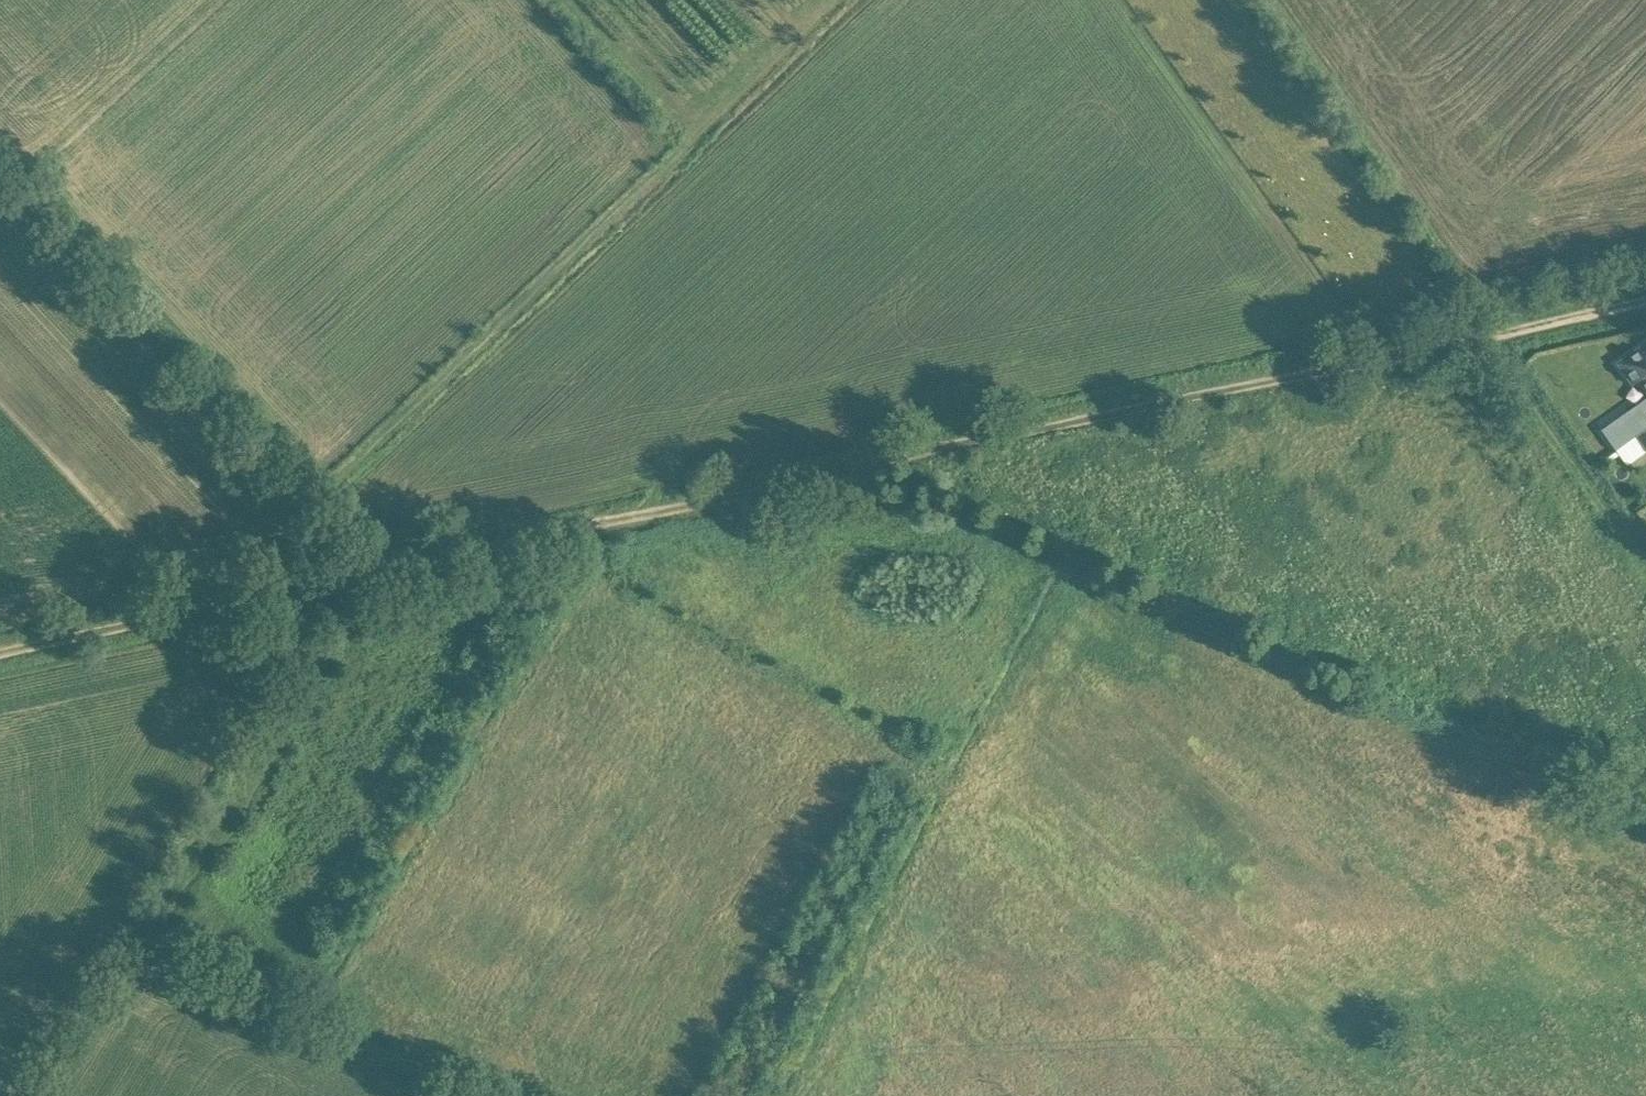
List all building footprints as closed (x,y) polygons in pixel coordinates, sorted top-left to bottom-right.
[(1618,363),(1634,385),(1639,381),(1645,391),(1645,352),(1644,353),(1640,348),(1618,363)] [(1602,431),(1617,451),(1636,437),(1645,430),(1645,400),(1602,431)] [(1636,437),(1645,450),(1645,430),(1636,437)]
